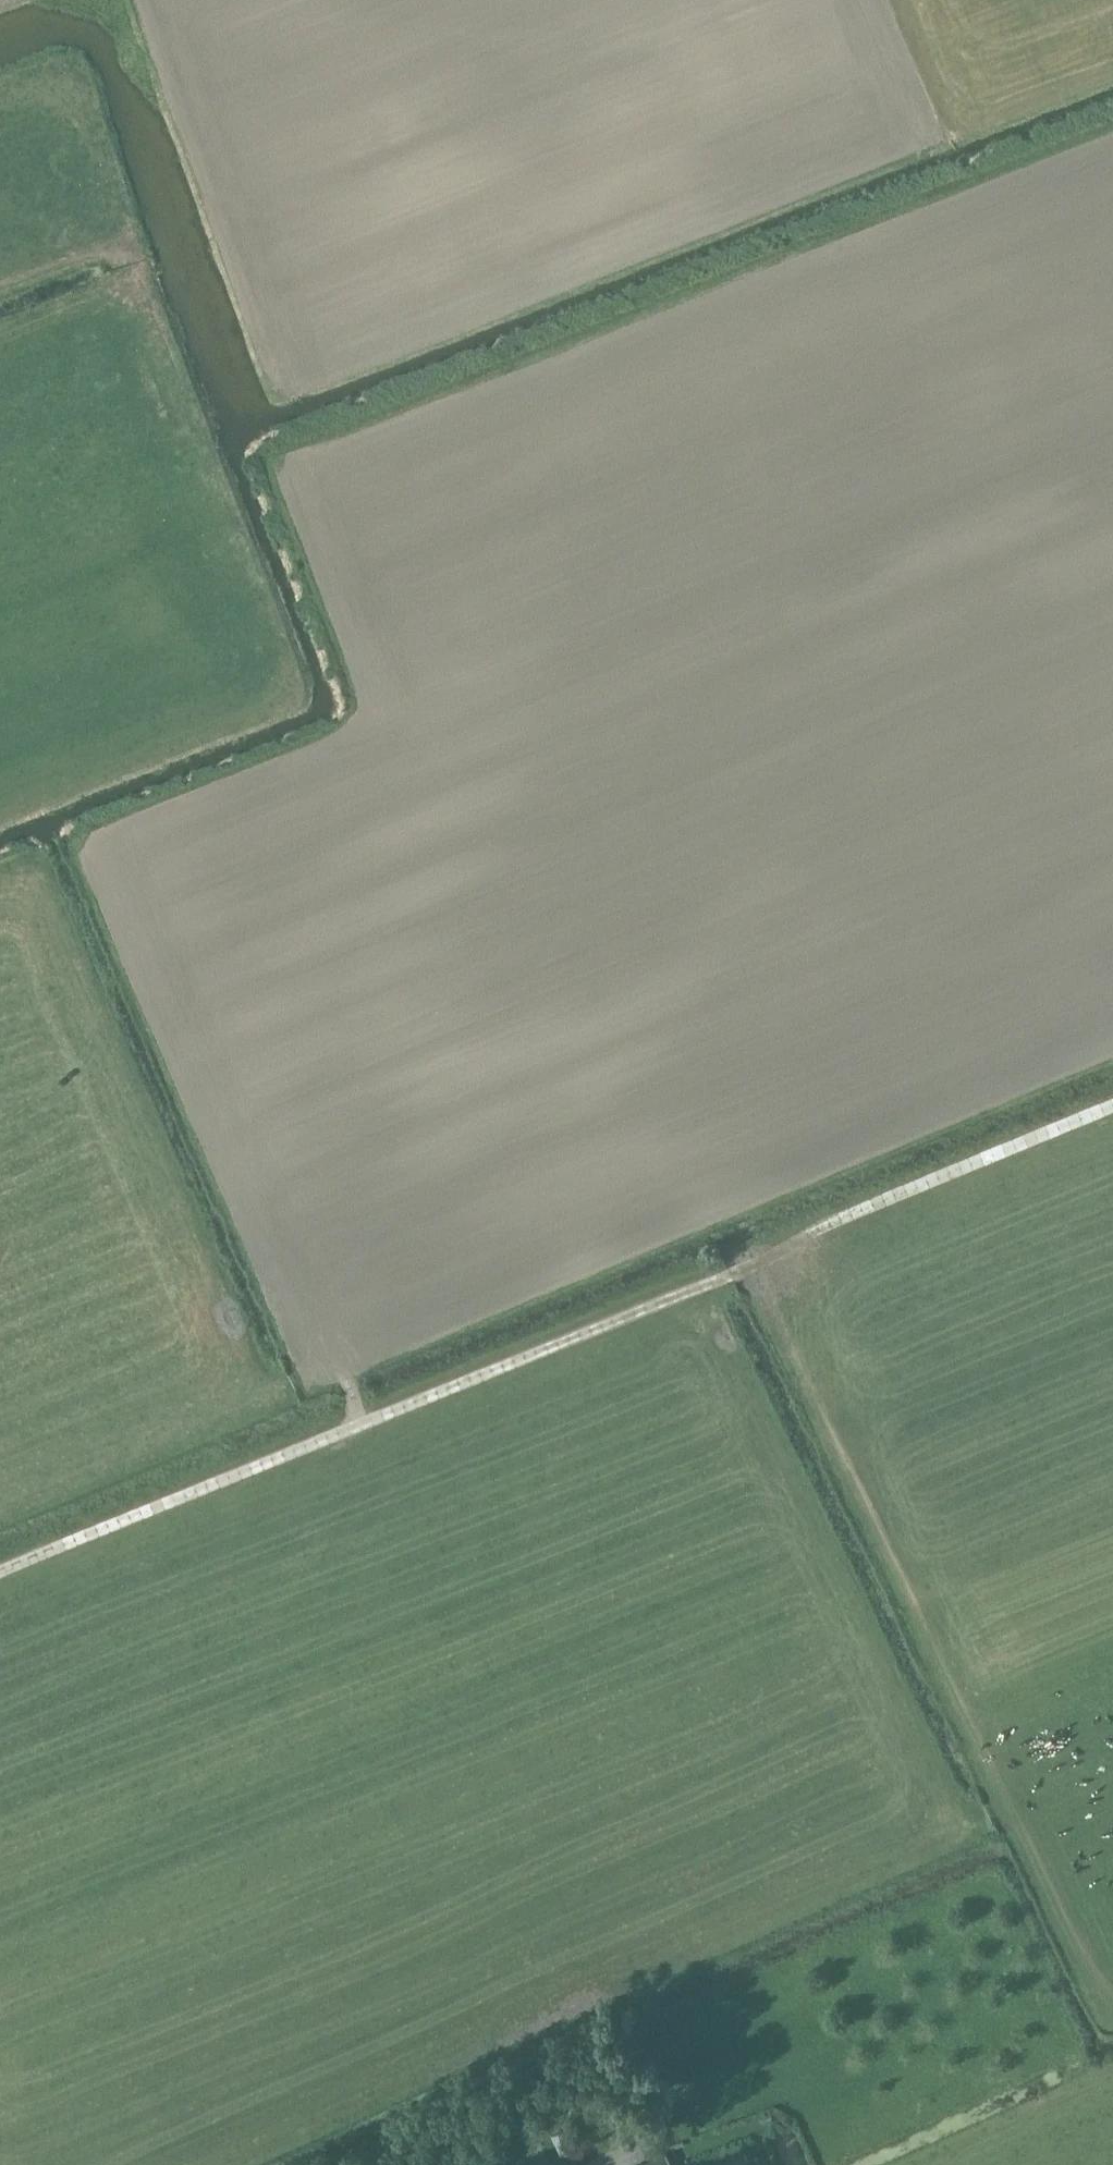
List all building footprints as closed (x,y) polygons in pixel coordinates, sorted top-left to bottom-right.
[(639,2151),(605,2164),(645,2164),(639,2151)]
